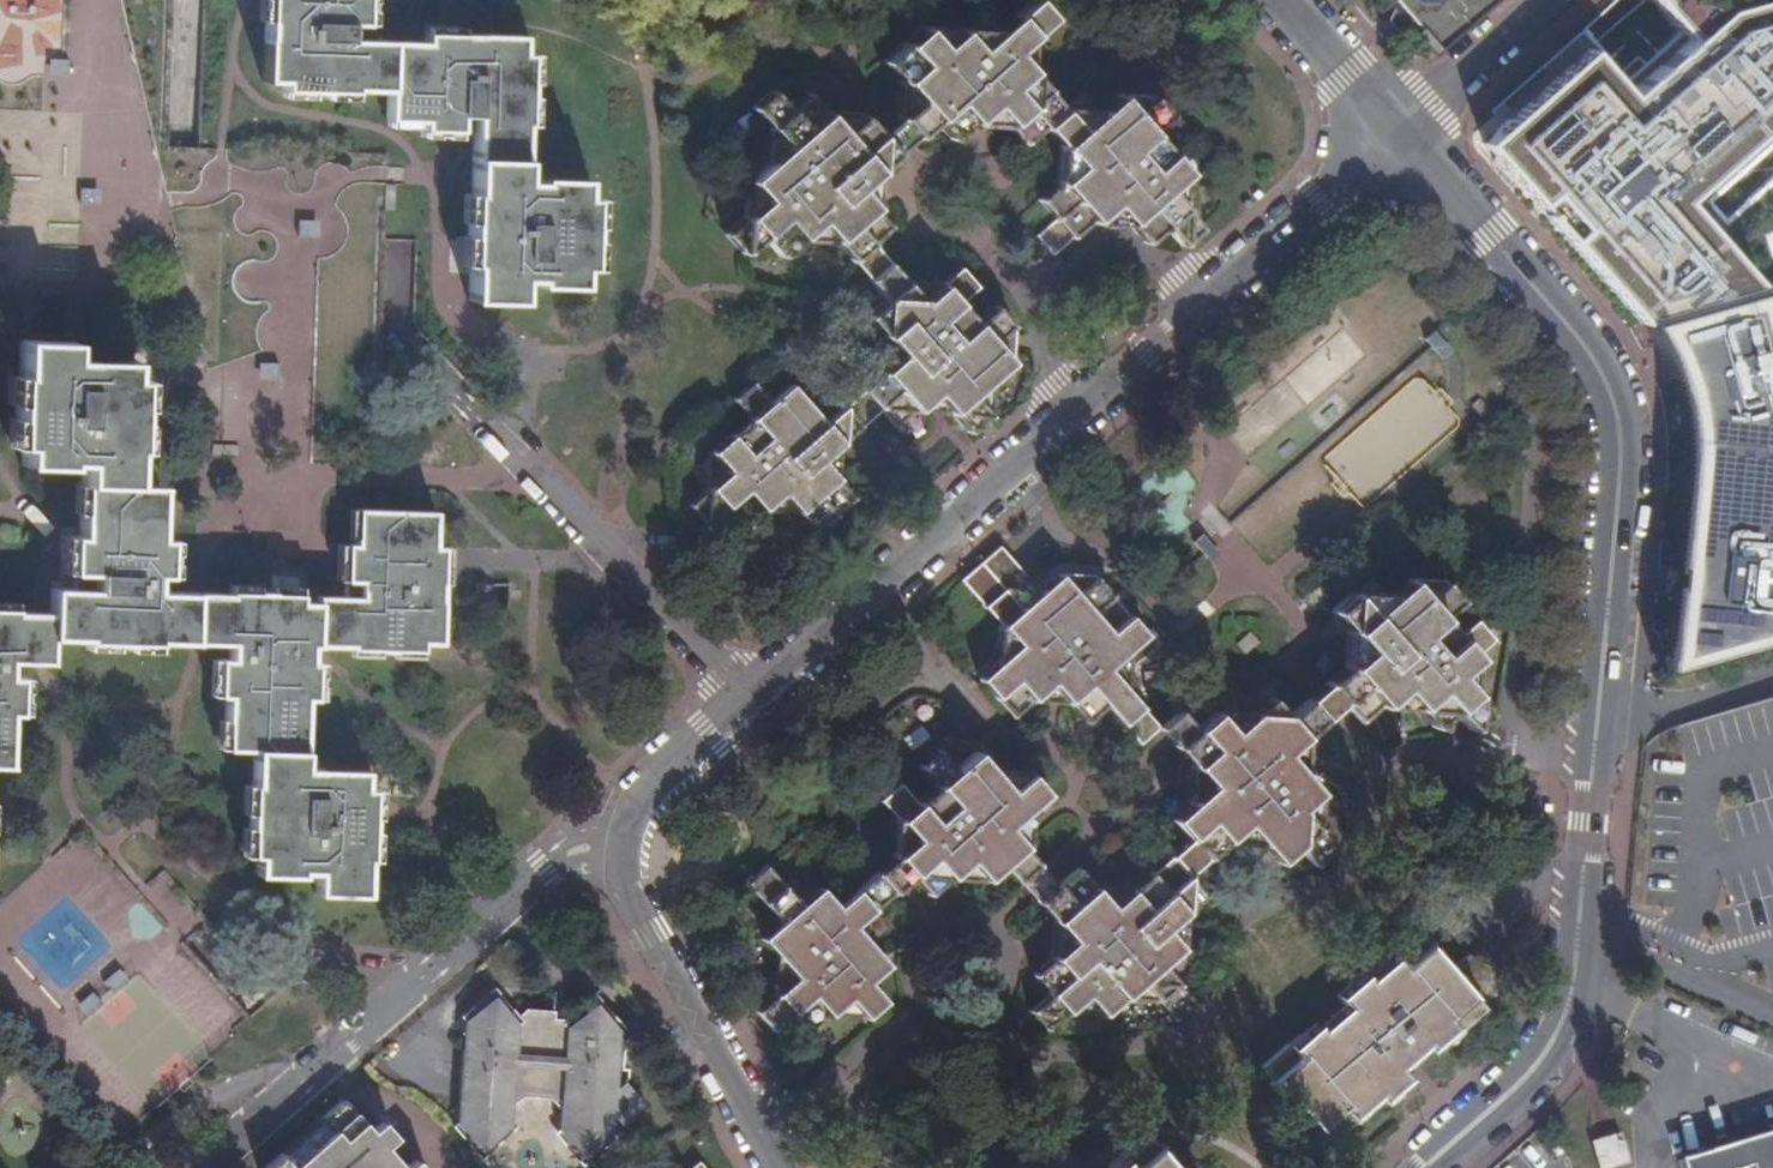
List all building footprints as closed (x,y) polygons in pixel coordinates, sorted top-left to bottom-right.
[(389,41),(363,40),(363,24),(354,23),(355,4),(355,0),(276,0),(275,21),(266,20),(264,82),(281,83),(281,90),(351,93),(352,90),(388,91),(389,41)] [(1500,0),(1386,0),(1400,16),(1436,56),(1500,0)] [(1694,35),(1630,96),(1587,52),(1486,144),(1653,336),(1669,363),(1678,404),(1683,443),(1661,672),(1772,641),(1772,287),(1763,290),(1685,197),(1772,120),(1772,0),(1659,0),(1694,35)] [(897,122),(913,140),(932,123),(949,142),(959,134),(988,108),(992,113),(1004,126),(1025,109),(1042,90),(1008,52),(1046,19),(1031,3),(975,52),(958,33),(939,49),(922,30),(903,47),(919,66),(900,84),(917,104),(897,122)] [(425,42),(389,41),(388,91),(388,119),(422,120),(422,130),(424,130),(424,121),(457,122),(457,131),(475,131),(474,163),(524,164),(525,125),(528,124),(530,54),(521,53),(521,35),(461,34),(461,43),(442,42),(428,42),(427,33),(425,33),(425,42)] [(891,89),(909,75),(893,54),(875,68),(891,89)] [(1042,90),(1025,109),(1052,140),(1063,153),(1078,169),(1059,186),(1089,221),(1107,206),(1142,246),(1150,240),(1159,232),(1162,230),(1180,249),(1200,232),(1167,194),(1186,176),(1151,137),(1171,120),(1155,102),(1135,119),(1118,99),(1080,132),(1042,90)] [(891,159),(913,140),(897,122),(880,136),(864,118),(843,136),(807,95),(787,113),(772,96),(752,114),(783,150),(746,183),(763,204),(725,237),(741,255),(757,242),(760,239),(778,259),(817,225),(861,275),(879,260),(852,229),(873,211),(855,191),(891,159)] [(524,180),(524,164),(474,163),(474,194),(470,194),(470,238),(486,238),(485,249),(485,264),(469,263),(469,265),(472,265),(472,299),(515,300),(521,301),(522,279),(538,279),(538,283),(582,285),(582,266),(591,266),(593,195),(584,195),(584,178),(540,177),(540,181),(524,180)] [(1162,230),(1159,232),(1177,252),(1180,249),(1162,230)] [(760,239),(757,242),(775,262),(778,259),(760,239)] [(879,260),(861,275),(885,303),(865,320),(900,359),(850,401),(867,420),(896,394),(914,414),(934,397),(967,435),(989,416),(1010,398),(992,379),(1009,364),(992,345),(1010,329),(993,310),(974,326),(958,307),(976,292),(959,272),(920,306),(879,260)] [(80,484),(129,486),(131,457),(131,449),(134,449),(136,379),(128,379),(128,361),(68,359),(69,342),(20,341),(19,348),(19,375),(16,376),(16,378),(32,378),(31,391),(31,405),(15,405),(14,447),(22,448),(21,466),(26,466),(65,467),(65,463),(80,463),(80,470),(80,484)] [(1419,378),(1320,454),(1353,497),(1452,421),(1419,378)] [(844,441),(867,420),(850,401),(845,406),(822,426),(788,388),(711,456),(727,475),(709,491),(693,505),(711,526),(746,496),(761,514),(781,496),(815,534),(834,517),(853,501),(819,462),(844,441)] [(157,642),(189,643),(190,594),(165,593),(154,593),(154,577),(166,577),(167,541),(158,541),(160,487),(129,486),(80,484),(78,538),(70,538),(70,539),(78,540),(78,554),(77,573),(69,573),(68,574),(72,574),(72,590),(50,590),(50,591),(50,615),(50,638),(85,639),(85,642),(104,643),(156,644),(157,642)] [(317,597),(317,604),(317,646),(328,646),(350,647),(350,649),(420,651),(423,651),(424,644),(442,644),(443,602),(443,583),(434,583),(435,550),(444,550),(444,548),(435,547),(436,512),(358,511),(357,545),(347,544),(346,547),(356,548),(355,566),(354,580),(345,579),(345,597),(317,597)] [(1057,694),(1068,707),(1085,726),(1104,709),(1122,730),(1142,713),(1107,672),(1130,652),(1144,639),(1129,623),(1110,639),(1091,618),(1111,602),(1095,585),(1076,601),(1058,581),(1041,595),(1002,551),(962,585),(979,605),(1020,651),(981,686),(1013,722),(1052,688),(1057,694)] [(1313,698),(1331,719),(1338,714),(1352,701),(1385,738),(1416,711),(1432,730),(1471,697),(1454,677),(1485,650),(1493,643),(1476,623),(1457,639),(1440,620),(1459,603),(1443,586),(1423,602),(1405,581),(1346,632),(1353,640),(1364,653),(1319,693),(1313,698)] [(203,594),(190,594),(189,643),(201,643),(230,644),(230,660),(218,660),(218,696),(227,696),(225,749),(254,750),(303,750),(304,699),(314,699),(314,663),(310,663),(311,645),(317,646),(317,604),(300,603),(300,595),(298,595),(298,603),(271,603),(271,594),(257,593),(228,592),(228,595),(219,595),(203,594)] [(9,768),(11,715),(20,715),(21,679),(9,679),(10,661),(39,662),(49,662),(50,638),(50,615),(38,614),(14,614),(13,609),(0,608),(0,767),(9,768)] [(1331,719),(1313,698),(1305,705),(1288,720),(1273,703),(1231,738),(1212,717),(1194,733),(1180,718),(1161,734),(1170,744),(1182,759),(1197,775),(1209,790),(1194,803),(1171,823),(1173,825),(1190,844),(1181,852),(1169,862),(1185,881),(1186,881),(1243,830),(1276,868),(1297,850),(1314,869),(1332,853),(1301,816),(1320,799),(1309,786),(1285,760),(1312,736),(1328,722),(1331,719)] [(303,750),(254,750),(253,785),(250,785),(248,856),(256,857),(256,874),(299,875),(300,871),(315,872),(315,894),(365,895),(366,860),(370,860),(370,817),(362,816),(361,813),(362,802),(362,790),(371,790),(371,789),(362,788),(362,771),(302,769),(303,750)] [(883,872),(874,880),(892,901),(907,887),(933,864),(949,882),(967,867),(982,884),(1003,866),(1022,888),(1041,871),(1040,870),(1020,846),(1009,834),(1033,813),(1029,809),(1043,797),(1028,781),(1010,796),(975,757),(938,790),(954,808),(933,827),(916,809),(898,825),(915,844),(891,865),(888,867),(883,872)] [(1364,793),(1395,829),(1429,800),(1397,764),(1364,793)] [(1029,809),(1033,813),(1046,801),(1043,797),(1029,809)] [(1186,881),(1185,881),(1148,914),(1131,895),(1113,912),(1079,874),(1059,891),(1051,882),(1047,877),(1041,871),(1022,888),(1029,895),(1074,947),(1035,980),(1052,999),(1032,1016),(1047,1034),(1087,1000),(1103,1019),(1122,1002),(1125,1005),(1145,989),(1175,1025),(1197,1007),(1165,970),(1183,954),(1165,932),(1203,899),(1186,881)] [(892,901),(874,880),(837,913),(822,896),(802,913),(768,875),(751,890),(784,929),(764,947),(797,985),(757,1020),(773,1039),(814,1004),(831,1024),(852,1006),(869,1026),(887,1010),(870,990),(890,973),(856,933),(892,901)] [(1458,1033),(1484,1010),(1451,972),(1433,951),(1416,933),(1390,956),(1392,958),(1396,963),(1383,974),(1380,969),(1368,980),(1363,974),(1361,976),(1366,982),(1354,992),(1349,987),(1336,998),(1344,1008),(1319,1030),(1316,1026),(1303,1037),(1307,1042),(1293,1053),(1289,1049),(1287,1046),(1260,1069),(1328,1146),(1355,1123),(1349,1116),(1361,1105),(1365,1109),(1378,1098),(1382,1104),(1392,1095),(1410,1080),(1401,1070),(1414,1059),(1415,1058),(1426,1049),(1430,1053),(1443,1042),(1439,1037),(1452,1026),(1458,1033)] [(1451,972),(1484,1010),(1512,986),(1483,952),(1473,961),(1469,956),(1451,972)] [(614,1135),(605,1124),(614,1117),(638,1096),(627,1083),(618,1090),(622,1032),(626,1028),(598,995),(569,1020),(556,1019),(557,1011),(529,1009),(521,1016),(496,988),(472,1008),(463,1016),(470,1025),(465,1030),(458,1122),(483,1151),(512,1126),(503,1116),(524,1097),(552,1100),(570,1121),(559,1131),(560,1132),(585,1160),(614,1135)] [(1122,1002),(1103,1019),(1106,1022),(1125,1005),(1122,1002)] [(277,1151),(276,1150),(255,1167),(400,1167),(392,1159),(382,1148),(393,1139),(378,1122),(367,1131),(336,1096),(295,1133),(306,1145),(287,1162),(277,1151)] [(647,1106),(638,1096),(614,1117),(623,1127),(647,1106)] [(1678,1162),(1680,1167),(1772,1167),(1772,1132),(1678,1162)] [(1151,1136),(1149,1133),(1123,1156),(1125,1159),(1129,1164),(1124,1167),(1179,1167),(1151,1136)] [(1589,1143),(1597,1167),(1614,1167),(1627,1164),(1618,1134),(1589,1143)] [(412,1160),(403,1167),(420,1167),(412,1160)]
